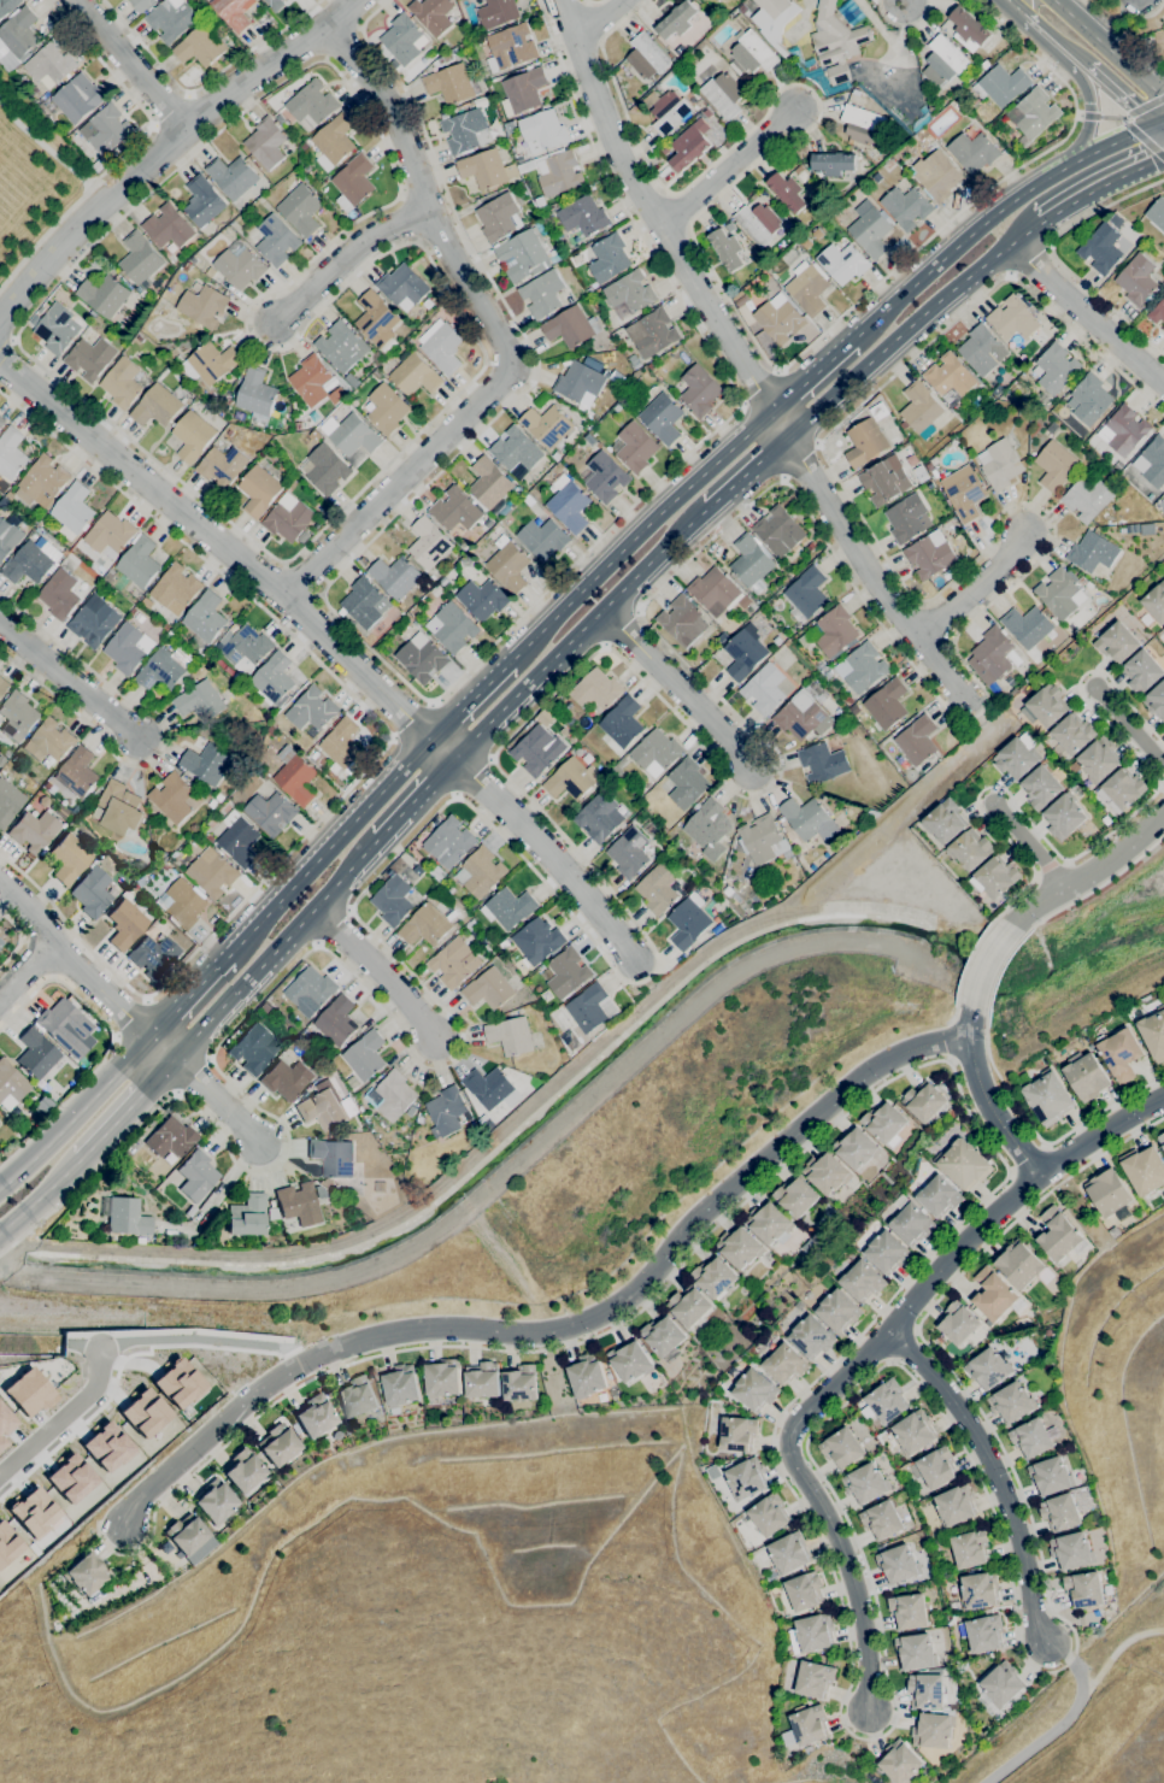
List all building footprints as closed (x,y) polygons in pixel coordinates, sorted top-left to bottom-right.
[(22,0),(0,19),(0,0),(22,0)] [(140,13),(128,0),(155,0),(157,1),(147,11),(146,8),(140,13)] [(147,14),(164,0),(183,0),(199,18),(172,41),(172,42),(167,46),(159,36),(164,33),(158,27),(153,31),(142,18),(147,14)] [(210,2),(212,0),(256,0),(257,1),(242,13),(251,23),(237,35),(224,20),(225,20),(210,2)] [(272,8),(265,0),(281,0),(284,5),(275,13),(271,8),(272,8)] [(406,7),(414,0),(417,0),(421,4),(424,0),(450,0),(454,5),(443,14),(452,23),(435,39),(413,14),(413,16),(406,7)] [(487,5),(485,0),(513,0),(519,16),(483,30),(476,10),(487,5)] [(677,6),(685,0),(688,0),(698,11),(687,20),(690,25),(678,36),(674,31),(664,40),(654,28),(672,12),(671,11),(677,6)] [(760,8),(753,0),(787,0),(789,2),(790,1),(801,8),(782,24),(778,42),(789,53),(782,58),(766,41),(758,31),(760,30),(749,18),(760,8)] [(816,10),(818,0),(836,0),(833,14),(851,30),(869,24),(874,40),(857,46),(859,53),(843,59),(851,80),(846,81),(848,88),(834,94),(831,86),(830,83),(829,84),(827,80),(825,80),(828,87),(827,88),(821,69),(822,69),(822,71),(825,70),(825,67),(837,64),(836,61),(821,66),(810,34),(816,31),(813,22),(815,22),(818,10),(816,10)] [(746,16),(743,13),(742,14),(737,8),(742,4),(749,13),(746,16)] [(17,61),(0,43),(0,29),(14,16),(13,14),(24,5),(37,18),(28,28),(39,41),(17,61)] [(971,53),(952,36),(956,33),(953,30),(957,25),(948,17),(958,5),(977,22),(977,20),(981,24),(981,25),(990,34),(980,46),(978,45),(971,53)] [(452,19),(447,13),(453,8),(458,14),(452,19)] [(404,67),(378,39),(393,25),(389,23),(392,20),(393,20),(404,11),(407,14),(407,16),(423,34),(422,35),(428,41),(418,49),(421,52),(404,67)] [(492,73),(486,59),(493,57),(486,36),(521,23),(525,20),(530,34),(524,36),(527,42),(533,40),(539,57),(534,59),(534,58),(492,73)] [(205,69),(193,55),(183,64),(171,49),(204,22),(228,48),(205,69)] [(739,76),(728,64),(734,59),(729,54),(733,52),(730,49),(739,42),(734,36),(741,29),(745,33),(749,28),(778,59),(765,71),(759,65),(751,72),(747,69),(745,71),(739,76)] [(642,80),(628,63),(630,60),(627,57),(635,48),(630,42),(642,30),(671,63),(658,73),(656,71),(647,80),(646,77),(642,80)] [(936,88),(921,72),(929,64),(925,59),(933,52),(927,46),(940,33),(964,58),(966,54),(972,60),(958,75),(956,73),(947,82),(946,80),(936,88)] [(47,90),(39,80),(36,82),(22,65),(49,41),(49,40),(53,36),(61,46),(57,51),(61,55),(66,52),(78,65),(70,72),(71,73),(59,83),(58,82),(55,84),(54,84),(47,90)] [(443,52),(439,46),(443,41),(448,47),(443,52)] [(434,67),(430,64),(441,57),(441,55),(454,47),(459,57),(440,67),(439,65),(434,67)] [(675,64),(670,60),(671,59),(666,54),(668,52),(672,58),(672,57),(677,61),(675,64)] [(984,70),(980,65),(986,59),(990,64),(984,70)] [(447,106),(440,90),(428,95),(421,78),(462,61),(468,78),(474,76),(480,92),(474,94),(475,95),(447,106)] [(1000,110),(987,94),(981,100),(969,86),(975,80),(977,82),(998,63),(1010,76),(1019,67),(1033,82),(1019,94),(1018,93),(1000,110)] [(505,118),(499,101),(507,99),(501,82),(527,72),(527,71),(541,66),(547,83),(535,88),(541,105),(513,114),(505,118)] [(74,126),(49,100),(81,71),(93,86),(94,83),(106,96),(95,107),(94,107),(74,126)] [(727,122),(699,89),(711,77),(713,80),(722,72),(724,75),(727,72),(741,89),(739,92),(742,95),(734,102),(740,110),(727,122)] [(406,82),(401,78),(407,73),(411,77),(406,82)] [(317,125),(307,114),(299,122),(283,105),(294,96),(312,81),(312,80),(316,77),(324,87),(319,90),(324,96),(329,92),(340,105),(336,108),(317,125)] [(1022,151),(1015,142),(1024,134),(1016,124),(1015,125),(1005,113),(1015,105),(1016,105),(1031,92),(1030,90),(1037,84),(1050,98),(1045,102),(1050,107),(1054,104),(1063,113),(1030,141),(1031,142),(1022,151)] [(663,139),(651,125),(658,119),(649,111),(654,107),(652,105),(647,108),(642,102),(653,92),(659,99),(670,88),(681,99),(683,96),(695,110),(663,139)] [(698,108),(690,101),(698,95),(705,102),(698,108)] [(102,158),(89,141),(87,142),(77,131),(107,105),(106,104),(110,101),(122,114),(117,118),(122,124),(127,119),(135,129),(102,158)] [(869,146),(848,139),(850,135),(845,134),(848,123),(840,120),(846,104),(886,117),(881,133),(877,131),(874,143),(870,142),(869,146)] [(452,157),(446,140),(452,137),(449,131),(443,134),(439,120),(443,119),(443,120),(478,107),(487,128),(492,141),(460,153),(452,157)] [(533,154),(531,148),(530,148),(529,145),(528,141),(524,142),(517,120),(529,116),(530,117),(552,108),(559,126),(563,124),(569,141),(562,145),(560,143),(533,154)] [(327,172),(316,159),(322,154),(310,140),(331,120),(341,111),(354,124),(343,134),(355,147),(327,172)] [(280,124),(274,117),(278,113),(284,119),(280,124)] [(268,171),(242,142),(257,130),(254,126),(268,114),(287,137),(276,148),(284,157),(268,171)] [(678,173),(668,161),(677,153),(674,148),(686,137),(682,133),(694,122),(702,131),(700,133),(711,145),(702,152),(704,153),(698,159),(696,158),(678,173)] [(972,176),(957,159),(946,147),(963,133),(965,136),(972,129),(970,126),(971,125),(978,134),(981,131),(1001,154),(999,157),(999,155),(992,163),(988,166),(986,163),(972,176)] [(925,146),(915,135),(922,128),(933,139),(925,146)] [(304,152),(299,146),(305,142),(310,147),(304,152)] [(664,154),(659,149),(664,145),(670,151),(664,154)] [(480,192),(474,175),(462,180),(454,161),(469,157),(495,147),(502,167),(515,163),(518,175),(507,180),(507,181),(480,192)] [(545,198),(537,177),(540,176),(535,163),(564,152),(564,151),(571,148),(578,165),(571,167),(575,173),(580,171),(584,183),(580,186),(580,184),(545,198)] [(937,205),(933,199),(933,198),(919,183),(913,176),(917,172),(911,166),(921,159),(923,161),(937,148),(963,177),(948,190),(952,193),(937,205)] [(346,213),(335,200),(342,194),(329,180),(346,165),(346,164),(360,152),(374,166),(364,175),(375,188),(346,213)] [(840,177),(823,177),(823,173),(817,173),(817,170),(811,170),(811,153),(835,154),(835,153),(843,153),(843,154),(854,154),(854,170),(840,170),(840,177)] [(911,165),(905,159),(912,153),(918,159),(911,165)] [(233,201),(223,190),(221,193),(214,187),(217,183),(216,182),(214,182),(204,169),(217,157),(227,167),(240,155),(259,178),(233,201)] [(887,171),(882,165),(890,158),(895,164),(887,171)] [(98,173),(90,166),(99,159),(105,165),(98,173)] [(307,173),(302,169),(307,164),(312,169),(307,173)] [(796,175),(793,171),(798,166),(801,170),(796,175)] [(199,229),(183,210),(190,204),(188,200),(194,195),(186,186),(200,172),(212,187),(212,188),(227,205),(199,229)] [(794,214),(787,206),(786,207),(781,202),(782,201),(765,183),(777,172),(786,181),(790,177),(801,189),(796,194),(806,204),(794,214)] [(306,239),(293,225),(276,207),(301,182),(322,204),(310,216),(319,226),(306,239)] [(906,234),(900,225),(889,212),(888,213),(878,201),(895,187),(903,195),(915,186),(934,208),(921,220),(917,216),(912,220),(916,225),(906,234)] [(489,245),(488,242),(483,231),(482,233),(481,229),(484,226),(475,211),(481,207),(477,202),(483,199),(486,204),(495,199),(495,198),(507,190),(519,211),(516,213),(523,225),(516,229),(493,242),(493,243),(489,245)] [(584,237),(577,225),(566,231),(555,212),(588,193),(598,210),(601,207),(611,223),(604,226),(602,226),(584,237)] [(266,212),(255,200),(260,195),(271,207),(266,212)] [(1160,195),(1163,198),(1163,233),(1144,214),(1160,195)] [(178,248),(170,240),(160,248),(143,229),(142,229),(140,226),(153,214),(157,219),(163,214),(158,210),(167,201),(195,233),(178,248)] [(239,212),(234,206),(239,201),(245,206),(239,212)] [(760,248),(731,217),(745,205),(751,211),(759,204),(764,207),(765,205),(768,207),(771,205),(784,218),(778,224),(780,226),(771,235),(774,237),(760,248)] [(810,217),(803,208),(807,205),(815,213),(810,217)] [(874,261),(862,247),(846,229),(872,205),(893,226),(878,240),(888,249),(874,261)] [(276,270),(272,265),(246,239),(272,212),(299,240),(299,239),(302,242),(293,252),(289,247),(284,252),(288,257),(276,270)] [(241,237),(228,224),(231,220),(245,234),(241,237)] [(1103,277),(1089,265),(1094,260),(1089,255),(1084,260),(1075,252),(1082,245),(1083,245),(1094,233),(1094,231),(1104,220),(1121,235),(1112,245),(1123,254),(1103,277)] [(729,233),(724,225),(730,222),(735,229),(729,233)] [(512,284),(504,269),(506,267),(504,263),(501,264),(493,248),(505,241),(505,242),(530,228),(534,226),(551,255),(559,251),(563,257),(552,264),(549,259),(548,259),(549,263),(539,269),(540,271),(530,276),(529,275),(512,284)] [(815,239),(810,233),(816,226),(821,233),(815,239)] [(729,273),(724,264),(722,265),(718,258),(719,257),(707,236),(721,228),(728,239),(733,235),(741,249),(736,253),(743,265),(729,273)] [(788,237),(784,234),(790,228),(794,233),(788,237)] [(137,287),(117,264),(131,252),(122,241),(136,229),(146,240),(145,241),(164,263),(137,287)] [(599,284),(587,265),(598,259),(590,247),(611,234),(616,231),(625,246),(622,248),(630,264),(612,276),(599,284)] [(804,249),(798,242),(804,237),(810,243),(804,249)] [(239,292),(223,275),(223,276),(211,265),(237,239),(265,266),(265,265),(268,269),(255,281),(253,278),(239,292)] [(171,254),(166,248),(171,242),(177,248),(171,254)] [(841,287),(827,270),(825,271),(815,258),(831,243),(839,252),(851,242),(864,259),(865,259),(871,265),(857,277),(854,275),(841,287)] [(1142,310),(1140,306),(1137,308),(1124,296),(1127,293),(1113,281),(1130,261),(1127,258),(1134,249),(1137,252),(1139,252),(1156,266),(1147,276),(1157,286),(1156,287),(1160,290),(1157,295),(1156,295),(1142,310)] [(811,319),(799,305),(783,287),(796,276),(792,271),(804,260),(807,265),(811,263),(811,264),(813,261),(828,278),(825,279),(830,284),(817,296),(825,306),(811,319)] [(187,272),(182,267),(187,261),(192,266),(187,272)] [(405,316),(395,307),(396,306),(381,290),(380,292),(374,284),(387,272),(389,275),(404,261),(430,289),(415,305),(415,306),(405,316)] [(211,278),(205,273),(210,267),(216,271),(211,278)] [(536,322),(527,306),(531,304),(528,298),(523,300),(516,289),(521,287),(553,267),(565,287),(554,293),(562,306),(542,317),(542,318),(536,322)] [(630,314),(623,302),(613,308),(601,289),(613,282),(634,270),(637,267),(645,278),(639,282),(642,288),(648,284),(658,300),(649,305),(649,304),(630,314)] [(108,320),(88,304),(88,305),(74,293),(86,278),(96,287),(107,272),(131,292),(108,320)] [(211,331),(175,308),(187,289),(196,295),(205,283),(227,296),(230,299),(211,331)] [(386,354),(380,348),(378,349),(353,323),(366,311),(357,301),(370,288),(400,318),(389,330),(394,335),(392,337),(396,343),(386,354)] [(142,298),(139,294),(143,289),(147,293),(142,298)] [(778,348),(772,340),(762,326),(762,328),(751,316),(768,301),(768,300),(778,290),(800,316),(801,316),(807,323),(805,324),(795,331),(796,333),(794,335),(789,330),(784,335),(789,339),(778,348)] [(743,316),(737,308),(739,307),(734,301),(745,293),(749,300),(754,307),(743,316)] [(1024,340),(1015,330),(1005,340),(990,324),(989,324),(984,318),(998,306),(1003,311),(1007,306),(1003,301),(1012,293),(1017,298),(1022,293),(1029,300),(1023,306),(1041,325),(1024,340)] [(1153,310),(1163,297),(1163,323),(1159,319),(1156,324),(1146,316),(1152,308),(1153,310)] [(428,308),(422,302),(428,298),(433,302),(428,308)] [(58,358),(43,347),(47,343),(31,331),(55,301),(74,316),(65,325),(76,334),(61,352),(61,353),(60,354),(58,358)] [(447,311),(442,304),(447,301),(452,307),(447,311)] [(569,351),(559,335),(548,342),(539,326),(551,318),(552,319),(576,304),(586,320),(592,316),(600,330),(595,334),(569,351)] [(645,360),(634,343),(633,343),(623,348),(615,335),(624,329),(658,308),(658,307),(662,306),(670,320),(665,324),(669,330),(675,326),(681,337),(671,343),(657,352),(645,360)] [(342,375),(312,345),(322,335),(327,340),(331,335),(327,330),(329,328),(329,329),(337,320),(340,318),(342,320),(342,322),(370,349),(359,360),(358,359),(342,375)] [(447,377),(434,364),(435,364),(418,347),(429,336),(428,335),(427,336),(422,331),(435,318),(441,324),(445,320),(463,340),(454,348),(457,351),(452,354),(462,364),(447,377)] [(982,378),(956,349),(970,336),(968,334),(970,331),(978,324),(981,322),(984,325),(984,326),(1006,349),(995,360),(998,363),(982,378)] [(92,384),(81,377),(86,372),(80,367),(76,372),(61,361),(66,357),(82,337),(83,340),(88,334),(96,341),(100,337),(117,352),(94,379),(95,379),(92,384)] [(1053,396),(1037,382),(1045,372),(1035,363),(1051,346),(1050,346),(1054,340),(1068,352),(1064,357),(1069,361),(1074,357),(1082,365),(1053,396)] [(208,387),(199,376),(192,383),(177,366),(186,359),(208,341),(221,354),(230,346),(242,360),(228,372),(227,372),(208,387)] [(950,411),(945,405),(946,404),(941,398),(942,398),(936,392),(934,394),(925,383),(927,382),(921,375),(934,363),(939,367),(943,363),(939,358),(948,349),(977,382),(960,398),(962,399),(950,411)] [(376,366),(375,365),(374,364),(374,363),(374,361),(372,360),(372,359),(372,358),(372,357),(374,355),(374,354),(375,353),(375,352),(376,351),(384,360),(376,366)] [(408,398),(387,376),(413,351),(443,381),(431,394),(422,384),(408,398)] [(310,408),(287,378),(302,366),(299,363),(313,352),(317,355),(317,357),(331,377),(321,386),(328,395),(339,387),(346,395),(334,405),(327,396),(310,408)] [(124,412),(110,401),(113,398),(98,384),(122,355),(140,370),(139,371),(141,375),(137,379),(134,376),(131,379),(142,388),(129,405),(127,408),(124,412)] [(578,404),(559,393),(559,394),(555,392),(555,393),(551,390),(560,373),(564,376),(572,359),(606,377),(595,396),(584,392),(578,404)] [(388,372),(382,367),(388,361),(393,367),(388,372)] [(699,419),(694,413),(678,396),(688,387),(680,378),(696,363),(723,390),(710,404),(712,407),(699,419)] [(264,424),(249,419),(252,412),(234,406),(243,378),(248,364),(265,370),(261,383),(278,389),(268,418),(268,417),(264,424)] [(377,381),(372,375),(376,371),(382,377),(377,381)] [(1088,428),(1071,413),(1074,411),(1066,404),(1071,396),(1069,394),(1084,377),(1089,371),(1103,383),(1100,387),(1113,399),(1104,410),(1107,413),(1103,418),(1100,414),(1088,428)] [(352,386),(351,383),(349,384),(345,378),(349,373),(352,376),(354,373),(359,377),(357,381),(358,382),(354,386),(353,384),(352,386)] [(923,440),(918,434),(917,435),(898,413),(911,401),(903,392),(917,378),(929,393),(929,394),(943,411),(929,424),(934,429),(923,440)] [(387,437),(381,431),(366,416),(376,406),(368,398),(383,381),(393,390),(393,392),(410,408),(396,423),(399,425),(388,435),(389,436),(387,437)] [(165,428),(151,417),(142,428),(128,416),(137,404),(139,405),(155,382),(171,394),(176,387),(188,396),(183,404),(183,405),(165,428)] [(997,398),(992,392),(995,389),(1000,394),(997,398)] [(229,400),(224,398),(229,390),(234,394),(229,400)] [(666,448),(653,434),(654,434),(637,416),(663,390),(684,412),(671,424),(681,434),(666,448)] [(876,422),(869,410),(881,401),(888,413),(876,422)] [(1123,458),(1106,443),(1115,435),(1104,425),(1119,408),(1118,407),(1124,402),(1136,414),(1133,418),(1139,423),(1142,418),(1152,426),(1145,435),(1133,447),(1134,447),(1123,458)] [(548,451),(531,434),(529,435),(521,426),(523,425),(517,420),(530,407),(540,417),(553,404),(574,425),(574,426),(578,430),(566,442),(562,437),(548,451)] [(616,412),(612,408),(617,404),(621,407),(616,412)] [(1029,417),(1021,416),(1022,408),(1029,410),(1029,417)] [(190,466),(176,454),(184,443),(170,432),(174,428),(171,425),(174,422),(177,424),(189,410),(217,431),(201,451),(202,452),(190,466)] [(313,423),(307,416),(314,411),(321,417),(313,423)] [(347,458),(327,436),(328,436),(319,428),(330,417),(339,424),(353,411),(383,441),(370,454),(360,445),(347,458)] [(853,470),(843,454),(854,447),(846,431),(871,416),(889,447),(880,453),(880,454),(877,455),(871,459),(870,458),(869,459),(869,460),(853,470)] [(636,477),(629,470),(630,470),(615,454),(625,445),(616,435),(633,419),(659,447),(646,460),(648,464),(646,466),(646,465),(637,473),(639,473),(636,477)] [(295,430),(294,423),(302,422),(304,429),(295,430)] [(1053,436),(1046,430),(1053,422),(1060,428),(1053,436)] [(518,482),(490,453),(490,454),(487,451),(489,448),(498,440),(499,437),(504,442),(508,437),(505,432),(513,423),(543,454),(528,470),(529,471),(518,482)] [(10,482),(0,474),(0,438),(1,436),(0,436),(10,424),(24,436),(16,447),(29,459),(10,482)] [(1158,434),(1163,439),(1163,482),(1158,489),(1141,475),(1142,473),(1131,464),(1153,440),(1153,439),(1158,434)] [(893,445),(889,440),(896,436),(899,441),(893,445)] [(995,493),(990,486),(990,484),(980,466),(982,465),(976,455),(986,449),(986,448),(1005,437),(1024,470),(1009,479),(1011,484),(995,493)] [(1053,495),(1037,482),(1046,472),(1033,461),(1051,439),(1078,461),(1064,479),(1065,481),(1053,495)] [(325,499),(323,495),(305,476),(306,475),(299,467),(307,459),(306,458),(323,441),(349,467),(353,471),(343,481),(340,476),(334,481),(339,486),(325,499)] [(905,451),(901,446),(909,441),(911,447),(905,451)] [(222,493),(212,486),(217,481),(212,476),(207,481),(193,470),(196,465),(198,466),(213,446),(224,455),(233,446),(249,460),(222,493)] [(605,506),(599,500),(600,499),(584,483),(578,477),(587,469),(593,475),(594,473),(586,465),(601,449),(631,479),(623,488),(618,483),(612,489),(617,494),(605,506)] [(47,511),(45,508),(45,510),(33,500),(28,506),(13,493),(18,487),(16,486),(40,455),(42,452),(52,460),(48,465),(54,470),(58,465),(72,476),(69,479),(65,482),(52,499),(54,501),(47,511)] [(876,508),(869,498),(875,494),(871,488),(865,492),(864,488),(859,478),(858,479),(857,476),(862,472),(863,473),(894,453),(903,466),(901,466),(912,486),(889,500),(876,508)] [(489,511),(480,501),(477,505),(469,496),(471,493),(468,489),(480,477),(470,467),(483,454),(515,486),(489,511)] [(1117,471),(1112,466),(1117,460),(1123,465),(1117,471)] [(929,471),(925,465),(930,461),(934,469),(929,471)] [(257,520),(242,510),(251,499),(236,487),(255,464),(283,486),(268,505),(269,506),(257,520)] [(963,525),(953,510),(954,510),(942,489),(957,481),(952,472),(965,465),(970,472),(972,471),(986,493),(976,499),(977,501),(972,504),(980,516),(963,525)] [(564,484),(559,478),(564,472),(570,478),(564,484)] [(921,483),(918,479),(924,476),(923,475),(925,473),(925,476),(928,473),(930,477),(921,483)] [(1086,526),(1076,517),(1081,512),(1076,507),(1071,512),(1058,500),(1063,495),(1064,495),(1080,478),(1090,488),(1099,479),(1116,494),(1088,523),(1086,526)] [(70,542),(57,531),(63,525),(48,513),(66,492),(76,479),(90,492),(81,501),(95,513),(76,536),(76,535),(70,542)] [(575,536),(560,523),(562,522),(545,505),(570,479),(590,500),(578,513),(588,523),(575,536)] [(448,531),(434,517),(433,517),(427,511),(439,498),(443,502),(448,498),(443,493),(453,484),(469,500),(471,499),(484,513),(483,514),(466,530),(458,522),(448,531)] [(8,502),(2,496),(8,490),(14,496),(8,502)] [(899,546),(889,531),(893,529),(883,512),(904,500),(904,499),(916,492),(928,511),(917,517),(924,529),(906,541),(906,542),(899,546)] [(289,506),(283,501),(288,494),(295,500),(289,506)] [(529,507),(522,500),(527,494),(534,501),(529,507)] [(2,511),(0,508),(0,500),(2,498),(10,504),(2,511)] [(292,545),(276,532),(274,535),(259,524),(263,519),(264,520),(280,500),(292,510),(299,500),(316,513),(292,545)] [(778,559),(757,535),(756,535),(749,529),(763,517),(768,522),(772,516),(769,512),(777,504),(806,535),(778,559)] [(110,563),(99,554),(82,540),(92,528),(106,510),(122,522),(124,519),(137,530),(135,534),(134,534),(110,563)] [(428,571),(407,549),(419,537),(410,528),(423,514),(434,525),(453,546),(428,571)] [(12,547),(0,561),(0,517),(11,525),(12,524),(24,534),(13,547),(12,547)] [(484,531),(480,526),(488,518),(493,523),(484,531)] [(542,563),(515,536),(530,520),(540,529),(549,518),(571,540),(569,542),(568,542),(560,549),(560,551),(559,552),(555,549),(542,563)] [(1130,534),(1125,532),(1119,534),(1119,529),(1125,528),(1124,526),(1131,524),(1139,524),(1139,530),(1130,534)] [(496,534),(493,530),(498,525),(501,529),(496,534)] [(921,583),(915,572),(919,569),(916,563),(911,566),(909,563),(910,563),(904,553),(903,553),(901,551),(907,546),(909,547),(928,535),(927,535),(937,529),(945,541),(946,541),(957,560),(929,577),(930,577),(921,583)] [(1090,573),(1072,563),(1071,563),(1064,558),(1074,543),(1077,545),(1088,529),(1121,549),(1109,569),(1098,561),(1090,573)] [(14,585),(0,573),(1,571),(0,570),(0,568),(7,559),(11,561),(28,540),(34,543),(40,536),(43,539),(46,536),(42,534),(45,531),(59,542),(57,546),(53,543),(51,546),(60,553),(64,548),(69,552),(64,557),(61,555),(54,564),(57,565),(47,577),(45,576),(37,584),(23,573),(14,585)] [(757,593),(752,587),(748,589),(729,566),(741,554),(731,545),(746,531),(759,546),(758,546),(775,565),(758,581),(764,587),(757,593)] [(142,590),(114,567),(133,545),(142,534),(155,545),(147,555),(161,567),(142,590)] [(513,596),(500,583),(501,582),(483,565),(500,549),(494,543),(502,534),(508,540),(510,540),(530,560),(517,573),(527,583),(513,596)] [(810,552),(806,547),(812,542),(816,546),(810,552)] [(75,557),(69,551),(72,546),(78,551),(75,557)] [(398,601),(378,582),(377,582),(366,571),(380,558),(388,567),(401,554),(423,576),(398,601)] [(184,607),(172,599),(165,608),(148,594),(171,565),(171,564),(175,560),(184,569),(181,573),(186,578),(190,572),(204,584),(184,607)] [(801,623),(799,620),(798,622),(789,612),(793,608),(781,595),(783,594),(782,593),(800,577),(799,577),(812,564),(825,578),(816,587),(828,600),(806,619),(801,623)] [(728,611),(717,600),(707,610),(692,594),(690,595),(684,589),(698,576),(700,578),(715,565),(743,595),(743,594),(751,601),(743,610),(736,602),(728,611)] [(1060,622),(1050,611),(1051,610),(1040,598),(1039,598),(1036,594),(1036,595),(1031,590),(1041,582),(1046,587),(1051,582),(1046,577),(1060,565),(1065,571),(1064,571),(1080,589),(1087,598),(1077,606),(1070,598),(1069,598),(1077,607),(1060,622)] [(61,623),(48,612),(51,608),(35,596),(49,579),(49,578),(59,566),(77,581),(69,590),(80,599),(66,616),(67,617),(61,623)] [(445,588),(439,582),(446,575),(445,573),(451,569),(455,573),(451,579),(452,581),(445,588)] [(482,623),(466,606),(465,607),(454,595),(470,579),(474,582),(483,572),(506,596),(507,596),(511,600),(499,612),(495,610),(482,623)] [(365,631),(354,620),(355,619),(339,604),(352,590),(349,587),(352,584),(352,585),(360,577),(363,575),(365,577),(365,578),(392,605),(381,614),(382,616),(365,631)] [(1082,585),(1076,579),(1081,576),(1087,582),(1082,585)] [(1140,601),(1163,579),(1163,623),(1162,625),(1140,601)] [(435,598),(429,592),(436,584),(442,590),(435,598)] [(208,645),(206,643),(205,645),(196,637),(198,636),(180,622),(207,588),(222,600),(213,610),(227,622),(208,645)] [(684,649),(659,622),(658,623),(654,619),(664,610),(669,614),(674,610),(669,605),(682,593),(684,595),(701,613),(699,617),(707,626),(684,649)] [(453,657),(447,651),(448,649),(424,625),(451,600),(477,626),(481,630),(471,639),(466,635),(462,640),(466,645),(464,646),(455,654),(453,657)] [(94,651),(84,642),(89,637),(83,632),(80,637),(65,626),(70,620),(71,622),(86,604),(96,612),(104,602),(122,617),(111,629),(100,642),(101,642),(94,651)] [(829,659),(815,641),(824,634),(816,622),(835,606),(839,602),(850,617),(847,619),(858,635),(841,648),(829,659)] [(1028,651),(1012,634),(1011,635),(999,620),(1013,607),(1022,617),(1035,605),(1047,619),(1051,616),(1056,620),(1052,624),(1054,626),(1028,651)] [(131,616),(128,613),(133,607),(136,611),(131,616)] [(341,617),(337,612),(342,607),(346,612),(341,617)] [(140,623),(134,618),(139,613),(145,618),(140,623)] [(1146,626),(1140,619),(1147,613),(1153,620),(1146,626)] [(128,678),(113,666),(117,663),(101,652),(117,632),(116,632),(125,620),(143,635),(143,634),(155,643),(147,654),(146,654),(133,670),(134,671),(128,678)] [(1118,665),(1107,654),(1105,658),(1093,645),(1119,620),(1141,645),(1118,665)] [(739,684),(725,671),(735,661),(722,648),(743,628),(749,622),(757,630),(753,634),(759,640),(758,642),(769,653),(749,671),(751,671),(739,684)] [(245,677),(233,666),(234,665),(218,651),(234,635),(228,629),(234,624),(239,629),(246,623),(259,636),(263,632),(275,645),(272,648),(269,652),(268,651),(254,665),(255,666),(245,677)] [(997,698),(988,687),(987,687),(966,661),(974,655),(970,652),(983,639),(981,636),(994,623),(1000,629),(999,630),(1015,647),(1004,657),(1012,665),(993,682),(1003,693),(997,698)] [(169,640),(165,636),(169,630),(174,634),(169,640)] [(423,687),(419,683),(421,683),(417,679),(417,678),(405,666),(405,667),(394,655),(419,631),(428,640),(429,639),(447,658),(447,657),(451,660),(437,672),(433,667),(428,673),(433,678),(423,687)] [(721,642),(717,639),(723,632),(727,636),(721,642)] [(857,695),(843,678),(842,679),(833,667),(862,645),(862,643),(866,640),(878,653),(874,658),(877,663),(882,659),(890,669),(883,676),(882,675),(857,695)] [(170,692),(155,681),(148,690),(134,678),(143,666),(160,646),(171,654),(178,646),(194,657),(187,666),(188,667),(187,670),(190,672),(181,684),(177,682),(170,692)] [(1144,648),(1163,671),(1163,673),(1140,695),(1136,692),(1135,693),(1128,683),(1130,681),(1121,669),(1144,648)] [(278,708),(276,705),(275,706),(271,704),(269,706),(255,693),(258,690),(248,681),(268,660),(278,649),(292,663),(282,671),(295,684),(284,694),(288,698),(278,708)] [(764,718),(752,705),(757,701),(751,695),(747,700),(737,692),(741,688),(769,661),(784,677),(775,685),(786,696),(764,718)] [(602,711),(593,701),(584,710),(569,694),(595,666),(610,679),(612,677),(624,689),(618,696),(618,695),(602,711)] [(11,684),(0,698),(0,676),(11,684)] [(884,732),(862,705),(883,687),(883,685),(895,676),(907,690),(896,700),(907,713),(884,732)] [(202,724),(193,710),(182,717),(170,701),(186,690),(187,692),(206,678),(227,707),(202,724)] [(1141,701),(1163,679),(1163,724),(1154,713),(1152,716),(1146,708),(1147,707),(1141,701)] [(1047,729),(1036,717),(1030,723),(1019,711),(1025,706),(1024,705),(1028,702),(1025,699),(1031,693),(1035,695),(1050,682),(1053,685),(1054,684),(1063,694),(1059,696),(1070,708),(1047,729)] [(318,731),(307,720),(299,730),(283,714),(308,688),(312,683),(322,693),(317,696),(323,702),(327,698),(340,710),(334,716),(318,731)] [(800,742),(787,729),(783,731),(770,719),(776,712),(777,713),(801,688),(815,700),(813,701),(825,713),(831,708),(842,719),(836,725),(834,722),(822,734),(816,726),(800,742)] [(17,745),(0,730),(7,722),(0,715),(0,707),(11,694),(14,689),(29,700),(27,702),(41,714),(27,732),(28,732),(17,745)] [(617,755),(606,745),(612,738),(598,725),(618,705),(617,705),(628,694),(641,707),(631,716),(643,729),(617,755)] [(915,767),(893,740),(911,725),(910,724),(924,712),(936,728),(927,736),(937,749),(915,767)] [(1071,757),(1050,732),(1071,713),(1076,719),(1077,719),(1082,724),(1086,720),(1088,724),(1089,724),(1098,732),(1071,757)] [(349,775),(347,772),(345,770),(343,771),(318,746),(334,729),(333,729),(345,714),(359,728),(351,737),(354,742),(353,745),(361,752),(355,758),(359,763),(353,769),(354,769),(349,775)] [(58,763),(47,753),(39,763),(22,748),(43,722),(43,720),(48,716),(58,723),(54,729),(60,732),(64,729),(77,740),(72,746),(71,746),(58,763)] [(570,726),(565,722),(570,717),(574,722),(570,726)] [(535,779),(522,767),(527,763),(522,758),(517,761),(507,753),(511,749),(512,749),(539,723),(554,738),(546,747),(555,758),(537,776),(535,779)] [(272,737),(265,730),(271,725),(278,732),(272,737)] [(654,778),(646,769),(645,770),(634,760),(633,761),(630,758),(631,757),(628,754),(639,743),(639,745),(656,726),(670,741),(672,738),(684,751),(664,771),(663,770),(654,778)] [(572,745),(566,740),(572,734),(577,740),(572,745)] [(1094,785),(1087,777),(1088,776),(1081,766),(1082,766),(1075,759),(1103,735),(1107,741),(1110,740),(1116,747),(1111,752),(1116,757),(1115,758),(1119,764),(1094,785)] [(1016,782),(1005,770),(1003,772),(994,764),(995,763),(992,759),(1017,736),(1021,740),(1027,746),(1025,746),(1029,749),(1031,747),(1041,758),(1016,782)] [(201,790),(190,781),(194,775),(177,764),(188,748),(199,757),(208,741),(234,758),(214,787),(206,782),(201,790)] [(810,787),(805,775),(811,772),(809,766),(803,769),(795,752),(800,749),(800,751),(824,741),(830,754),(841,749),(850,771),(810,787)] [(81,800),(53,778),(71,757),(70,755),(80,743),(94,755),(86,766),(99,777),(81,800)] [(302,808),(288,795),(289,795),(271,778),(284,764),(276,755),(287,745),(295,753),(296,753),(317,772),(305,785),(316,795),(302,808)] [(576,802),(564,789),(553,799),(541,785),(552,775),(552,776),(572,755),(586,769),(590,765),(601,776),(576,802)] [(684,812),(668,796),(676,787),(666,777),(683,760),(687,755),(700,767),(696,771),(711,784),(684,812)] [(334,773),(329,769),(334,763),(340,769),(334,773)] [(1037,812),(1029,802),(1025,799),(1028,796),(1018,785),(1042,764),(1064,789),(1037,812)] [(1122,811),(1100,787),(1124,765),(1134,776),(1135,775),(1140,778),(1148,788),(1122,811)] [(176,826),(153,804),(146,796),(155,787),(159,792),(165,787),(160,782),(174,770),(180,776),(194,792),(183,801),(192,811),(176,826)] [(127,834),(124,837),(100,824),(107,811),(96,805),(107,783),(110,777),(127,785),(124,789),(141,799),(136,808),(139,810),(139,811),(145,814),(136,830),(135,830),(135,831),(134,831),(134,832),(133,834),(131,834),(130,835),(129,835),(128,835),(127,834)] [(1,832),(0,832),(0,778),(27,799),(11,817),(12,818),(1,832)] [(48,792),(43,787),(48,781),(53,784),(48,792)] [(598,846),(596,843),(588,835),(588,836),(584,834),(586,832),(581,828),(580,829),(571,819),(575,816),(601,789),(617,805),(615,808),(624,818),(601,842),(598,846)] [(272,840),(265,832),(265,831),(242,810),(257,793),(266,801),(276,790),(290,805),(292,805),(299,811),(272,840)] [(1060,842),(1054,835),(1053,837),(1047,829),(1050,826),(1041,816),(1069,790),(1084,807),(1081,811),(1087,818),(1060,842)] [(218,802),(213,799),(219,793),(223,796),(218,802)] [(707,853),(681,829),(700,807),(710,796),(723,808),(715,818),(728,830),(707,853)] [(824,842),(817,832),(805,842),(789,823),(788,824),(777,808),(792,796),(799,807),(813,796),(831,819),(840,830),(824,842)] [(945,846),(937,838),(939,837),(934,832),(931,835),(921,823),(950,796),(958,806),(957,807),(960,811),(958,813),(968,824),(945,846)] [(212,810),(207,805),(212,799),(217,802),(212,810)] [(245,871),(231,859),(233,858),(216,841),(228,828),(222,820),(233,810),(260,835),(249,848),(258,857),(245,871)] [(35,859),(25,851),(29,846),(24,841),(19,846),(6,835),(12,826),(13,828),(25,812),(36,820),(45,811),(61,825),(59,829),(61,831),(57,837),(54,835),(52,838),(51,837),(41,849),(42,851),(35,859)] [(756,867),(748,853),(745,855),(737,840),(740,838),(739,834),(737,834),(735,829),(747,824),(749,829),(756,826),(753,820),(769,812),(771,816),(771,817),(782,840),(784,838),(789,849),(775,857),(776,857),(756,867)] [(448,870),(442,864),(440,865),(436,860),(437,859),(429,851),(427,852),(422,847),(424,846),(422,845),(448,818),(448,817),(452,813),(460,823),(455,828),(460,832),(465,828),(478,841),(475,843),(451,867),(448,870)] [(1106,825),(1101,819),(1106,816),(1111,822),(1106,825)] [(648,835),(642,829),(646,825),(645,824),(648,822),(656,828),(648,835)] [(628,882),(616,869),(618,866),(605,852),(633,825),(648,841),(640,849),(649,859),(634,875),(635,875),(628,882)] [(970,872),(966,869),(966,870),(960,863),(962,863),(959,859),(956,863),(945,851),(971,828),(982,838),(984,836),(992,846),(990,847),(994,851),(970,872)] [(66,889),(52,876),(61,866),(48,854),(69,832),(94,855),(77,875),(78,875),(66,889)] [(211,842),(205,837),(208,834),(213,838),(211,842)] [(793,848),(788,841),(795,836),(800,843),(793,848)] [(478,900),(454,876),(463,867),(462,866),(480,847),(478,847),(482,843),(494,857),(490,860),(495,866),(500,861),(508,870),(505,873),(478,900)] [(214,902),(207,895),(208,894),(195,883),(184,872),(199,855),(200,857),(208,847),(217,855),(218,854),(233,867),(240,873),(228,887),(223,883),(219,888),(223,893),(214,902)] [(993,902),(982,890),(986,888),(981,882),(980,883),(974,876),(997,854),(1006,865),(1010,863),(1013,866),(1022,876),(993,902)] [(165,871),(160,865),(166,860),(171,866),(165,871)] [(657,918),(654,916),(647,907),(645,905),(647,902),(634,888),(660,861),(676,877),(668,885),(678,895),(663,911),(663,912),(657,918)] [(433,877),(427,871),(435,863),(441,869),(433,877)] [(93,922),(80,910),(83,907),(69,894),(86,877),(84,877),(90,870),(89,869),(93,864),(95,865),(111,881),(102,889),(113,899),(99,913),(100,914),(93,922)] [(393,929),(381,917),(383,914),(369,901),(386,883),(384,883),(395,872),(411,888),(404,896),(413,906),(399,922),(400,922),(393,929)] [(186,932),(178,926),(178,925),(164,912),(164,911),(159,906),(167,896),(165,893),(180,877),(207,904),(195,917),(198,920),(186,932)] [(418,906),(413,901),(434,879),(439,883),(418,906)] [(506,931),(494,918),(489,922),(478,910),(484,905),(483,905),(505,885),(517,899),(527,890),(539,906),(525,918),(524,917),(506,931)] [(727,896),(722,890),(727,885),(733,892),(727,896)] [(682,953),(670,940),(680,930),(666,918),(693,892),(704,902),(699,907),(713,922),(695,938),(696,940),(682,953)] [(122,954),(119,953),(118,954),(110,945),(107,942),(117,932),(112,928),(116,925),(107,917),(124,899),(149,923),(134,940),(134,941),(122,954)] [(433,947),(419,935),(411,946),(396,932),(407,920),(408,922),(428,901),(453,925),(433,947)] [(719,922),(711,912),(718,906),(727,914),(719,922)] [(533,967),(510,938),(518,931),(519,931),(539,916),(545,923),(547,920),(551,926),(548,929),(551,931),(557,928),(566,940),(533,967)] [(469,930),(465,926),(472,919),(477,924),(469,930)] [(451,991),(439,978),(443,973),(439,969),(434,973),(425,964),(433,957),(434,957),(457,935),(472,952),(472,953),(476,958),(481,963),(458,984),(451,991)] [(153,983),(143,975),(147,971),(142,965),(139,970),(125,957),(133,951),(146,936),(157,946),(165,936),(182,952),(158,977),(158,978),(153,983)] [(502,949),(499,945),(505,940),(508,945),(502,949)] [(560,1000),(537,971),(568,948),(566,947),(570,945),(582,959),(576,963),(581,969),(586,964),(594,975),(589,977),(560,1000)] [(310,1016),(301,1007),(308,1000),(308,999),(299,1008),(283,993),(293,982),(293,983),(310,965),(323,978),(327,975),(340,988),(331,995),(318,1008),(317,1008),(310,1016)] [(493,1011),(482,999),(472,1007),(459,991),(474,979),(475,981),(493,965),(516,993),(493,1011)] [(570,1052),(559,1036),(563,1034),(548,1014),(560,1005),(563,1007),(566,1005),(564,1001),(570,998),(569,996),(576,993),(578,996),(583,993),(582,991),(596,981),(609,996),(598,1004),(609,1018),(605,1020),(609,1026),(592,1042),(586,1035),(580,1038),(574,1029),(577,1025),(571,1029),(581,1043),(570,1052)] [(339,1049),(312,1025),(331,1005),(330,1004),(341,993),(354,1005),(346,1014),(351,1019),(347,1023),(355,1030),(339,1049)] [(617,1011),(605,996),(597,1003),(608,1017),(617,1011)] [(66,1052),(48,1035),(46,1037),(42,1034),(43,1031),(40,1028),(40,1029),(33,1022),(46,1008),(48,1012),(61,998),(89,1024),(75,1040),(76,1041),(66,1052)] [(266,1014),(260,1008),(265,1002),(272,1008),(266,1014)] [(1158,1008),(1163,1005),(1163,1060),(1157,1064),(1136,1024),(1139,1023),(1137,1022),(1147,1017),(1147,1018),(1159,1012),(1158,1008)] [(505,1058),(500,1041),(487,1045),(483,1026),(498,1022),(498,1023),(524,1016),(528,1030),(531,1029),(533,1035),(529,1036),(533,1049),(505,1058)] [(254,1079),(227,1054),(234,1046),(255,1023),(283,1048),(275,1057),(274,1057),(260,1071),(261,1072),(254,1079)] [(33,1083),(24,1075),(27,1072),(16,1063),(28,1049),(17,1040),(30,1025),(45,1038),(43,1040),(61,1057),(37,1082),(35,1081),(33,1083)] [(1119,1085),(1094,1042),(1106,1035),(1109,1038),(1118,1032),(1129,1026),(1145,1055),(1134,1060),(1128,1064),(1130,1067),(1135,1077),(1119,1085)] [(357,1088),(348,1077),(354,1072),(341,1055),(363,1037),(361,1037),(374,1028),(386,1042),(375,1051),(386,1065),(363,1083),(357,1088)] [(545,1047),(542,1040),(549,1037),(552,1045),(545,1047)] [(1083,1104),(1062,1070),(1069,1065),(1066,1060),(1080,1052),(1083,1057),(1090,1052),(1112,1084),(1099,1093),(1100,1094),(1090,1100),(1090,1099),(1083,1104)] [(7,1112),(0,1105),(0,1058),(1,1057),(2,1059),(5,1057),(13,1065),(11,1067),(31,1087),(7,1112)] [(86,1073),(77,1065),(84,1058),(93,1066),(86,1073)] [(288,1105),(274,1091),(271,1094),(258,1082),(265,1075),(280,1060),(290,1070),(298,1060),(314,1076),(288,1105)] [(342,1081),(333,1066),(335,1065),(345,1078),(342,1081)] [(488,1112),(472,1094),(471,1095),(460,1081),(475,1067),(483,1078),(496,1066),(522,1098),(510,1108),(502,1100),(488,1112)] [(392,1124),(376,1108),(371,1102),(370,1104),(363,1096),(371,1087),(374,1089),(388,1076),(387,1075),(394,1067),(407,1079),(405,1082),(418,1095),(402,1112),(392,1124)] [(1046,1129),(1031,1106),(1031,1107),(1025,1098),(1027,1098),(1022,1090),(1023,1090),(1021,1088),(1031,1082),(1033,1084),(1044,1077),(1040,1073),(1050,1067),(1075,1106),(1060,1116),(1063,1118),(1046,1129)] [(324,1132),(314,1118),(304,1124),(294,1107),(319,1091),(316,1085),(333,1076),(345,1099),(340,1102),(348,1118),(324,1132)] [(924,1124),(900,1101),(904,1098),(904,1096),(912,1088),(915,1090),(925,1078),(947,1100),(924,1124)] [(435,1138),(429,1129),(435,1125),(424,1105),(441,1095),(439,1093),(454,1084),(459,1093),(472,1118),(460,1125),(462,1128),(441,1138),(440,1136),(435,1138)] [(41,1117),(34,1110),(37,1106),(36,1105),(43,1095),(55,1106),(47,1114),(45,1113),(41,1117)] [(884,1146),(859,1120),(868,1112),(869,1112),(871,1108),(874,1111),(884,1100),(906,1122),(884,1146)] [(411,1117),(405,1113),(411,1105),(416,1108),(411,1117)] [(178,1159),(169,1149),(160,1158),(143,1143),(153,1132),(170,1116),(184,1129),(187,1126),(200,1137),(193,1146),(192,1144),(178,1159)] [(488,1132),(480,1124),(488,1117),(495,1125),(488,1132)] [(856,1171),(830,1147),(839,1138),(842,1135),(843,1136),(854,1125),(881,1151),(872,1159),(871,1157),(863,1166),(862,1165),(856,1171)] [(1155,1137),(1163,1154),(1163,1132),(1155,1137)] [(966,1193),(933,1160),(941,1152),(945,1155),(954,1146),(953,1144),(959,1137),(960,1138),(963,1137),(969,1143),(969,1142),(976,1149),(975,1151),(994,1169),(981,1183),(978,1181),(966,1193)] [(352,1177),(322,1177),(322,1160),(308,1159),(308,1141),(325,1141),(352,1142),(352,1177)] [(1152,1143),(1163,1165),(1163,1184),(1150,1191),(1151,1193),(1142,1198),(1142,1196),(1140,1198),(1118,1159),(1135,1148),(1136,1152),(1152,1143)] [(194,1205),(178,1189),(187,1181),(176,1171),(190,1157),(189,1155),(196,1148),(210,1160),(207,1164),(221,1176),(205,1193),(206,1194),(194,1205)] [(827,1196),(800,1171),(806,1165),(805,1164),(812,1157),(816,1160),(825,1149),(852,1176),(845,1183),(842,1182),(834,1191),(833,1189),(827,1196)] [(128,1161),(122,1157),(127,1152),(131,1158),(128,1161)] [(171,1166),(164,1159),(171,1153),(177,1159),(171,1166)] [(1105,1219),(1083,1185),(1089,1181),(1097,1175),(1098,1177),(1112,1167),(1133,1200),(1115,1212),(1115,1213),(1105,1219)] [(940,1219),(937,1217),(936,1218),(916,1198),(917,1198),(916,1196),(923,1189),(923,1190),(929,1185),(927,1183),(937,1171),(964,1199),(956,1207),(952,1211),(950,1208),(940,1219)] [(796,1220),(771,1196),(780,1187),(781,1187),(784,1183),(787,1185),(798,1175),(819,1196),(796,1220)] [(300,1229),(298,1217),(283,1220),(278,1201),(277,1201),(275,1191),(292,1187),(294,1193),(300,1191),(299,1184),(311,1181),(313,1191),(317,1207),(318,1207),(322,1223),(300,1229)] [(318,1200),(314,1188),(319,1187),(327,1190),(328,1198),(318,1200)] [(264,1235),(228,1235),(228,1220),(229,1220),(229,1206),(246,1206),(246,1194),(265,1194),(265,1216),(264,1216),(264,1235)] [(911,1247),(889,1225),(889,1224),(895,1218),(903,1212),(894,1204),(903,1194),(909,1200),(910,1199),(937,1225),(928,1235),(924,1238),(922,1236),(911,1247)] [(151,1236),(134,1236),(134,1235),(108,1234),(110,1198),(140,1199),(139,1217),(152,1218),(151,1236)] [(769,1246),(743,1222),(751,1214),(749,1213),(754,1207),(758,1211),(768,1199),(794,1225),(786,1234),(784,1231),(776,1240),(775,1240),(769,1246)] [(364,1212),(358,1208),(361,1202),(369,1207),(364,1212)] [(1057,1264),(1035,1240),(1045,1231),(1046,1234),(1051,1230),(1039,1217),(1053,1205),(1084,1240),(1074,1248),(1065,1255),(1065,1257),(1057,1264)] [(190,1219),(184,1214),(192,1206),(198,1210),(190,1219)] [(269,1220),(268,1210),(277,1208),(280,1220),(269,1220)] [(270,1231),(270,1222),(278,1222),(280,1231),(270,1231)] [(740,1271),(715,1246),(719,1240),(718,1238),(725,1231),(729,1235),(739,1224),(765,1249),(757,1259),(756,1257),(747,1265),(746,1264),(740,1271)] [(888,1276),(887,1273),(886,1275),(860,1251),(869,1242),(870,1244),(878,1235),(880,1236),(887,1229),(912,1254),(905,1261),(906,1261),(900,1269),(898,1266),(888,1276)] [(1021,1290),(997,1266),(993,1264),(1005,1252),(1004,1252),(1011,1243),(1011,1244),(1017,1238),(1046,1267),(1037,1276),(1036,1275),(1021,1290)] [(717,1301),(715,1299),(713,1300),(689,1275),(699,1266),(702,1263),(705,1265),(716,1254),(737,1277),(724,1290),(727,1293),(717,1301)] [(862,1305),(839,1282),(840,1282),(839,1281),(846,1273),(846,1275),(851,1270),(848,1267),(860,1255),(888,1283),(878,1293),(877,1291),(874,1295),(872,1293),(862,1305)] [(993,1324),(970,1301),(980,1291),(982,1294),(986,1290),(974,1277),(987,1264),(1019,1297),(993,1324)] [(688,1329),(665,1305),(669,1301),(669,1300),(677,1291),(680,1294),(684,1289),(686,1290),(692,1284),(712,1306),(688,1329)] [(839,1335),(812,1308),(819,1301),(822,1302),(829,1294),(830,1295),(837,1288),(863,1312),(850,1325),(850,1324),(839,1335)] [(957,1347),(935,1325),(946,1314),(943,1312),(947,1308),(957,1299),(981,1323),(957,1347)] [(662,1359),(637,1331),(648,1323),(648,1324),(652,1320),(654,1323),(666,1313),(687,1337),(662,1359)] [(811,1361),(784,1335),(792,1328),(794,1329),(803,1319),(804,1320),(811,1314),(836,1340),(830,1344),(831,1346),(824,1354),(821,1351),(811,1361)] [(624,1383),(605,1354),(619,1344),(621,1346),(634,1337),(654,1369),(645,1376),(643,1373),(633,1379),(631,1378),(624,1383)] [(784,1388),(760,1365),(768,1358),(769,1358),(774,1353),(771,1351),(782,1340),(810,1366),(801,1376),(800,1375),(796,1378),(795,1376),(784,1388)] [(765,1358),(760,1352),(766,1347),(771,1352),(765,1358)] [(984,1393),(975,1379),(974,1381),(964,1367),(992,1347),(998,1355),(999,1354),(1005,1363),(1007,1361),(1013,1370),(1011,1372),(1011,1373),(984,1393)] [(576,1400),(565,1365),(580,1361),(578,1357),(588,1353),(588,1355),(596,1353),(602,1372),(607,1370),(609,1375),(604,1376),(606,1387),(596,1390),(598,1391),(605,1389),(607,1397),(599,1400),(596,1391),(587,1395),(587,1396),(576,1400)] [(151,1383),(177,1412),(205,1387),(178,1358),(151,1383)] [(425,1399),(424,1365),(440,1364),(440,1360),(458,1359),(459,1394),(449,1394),(449,1396),(437,1396),(437,1399),(425,1399)] [(465,1397),(464,1366),(480,1366),(480,1363),(492,1361),(492,1363),(498,1363),(499,1396),(465,1397)] [(389,1416),(388,1410),(387,1410),(387,1405),(381,1373),(395,1371),(394,1365),(404,1364),(405,1365),(412,1364),(419,1399),(410,1401),(410,1402),(398,1405),(399,1407),(398,1407),(399,1413),(389,1416)] [(502,1401),(502,1372),(517,1372),(517,1365),(523,1365),(535,1365),(536,1400),(502,1401)] [(28,1420),(55,1396),(28,1367),(1,1390),(28,1420)] [(757,1414),(728,1390),(735,1381),(737,1383),(743,1376),(745,1376),(752,1367),(780,1390),(775,1396),(776,1397),(769,1406),(765,1402),(757,1414)] [(347,1419),(335,1389),(351,1384),(349,1381),(353,1379),(365,1375),(377,1407),(347,1419)] [(883,1425),(875,1414),(866,1420),(860,1411),(869,1405),(864,1399),(893,1377),(901,1387),(900,1388),(903,1391),(899,1394),(909,1407),(883,1425)] [(1005,1425),(999,1413),(994,1416),(989,1407),(990,1407),(986,1400),(1017,1381),(1023,1390),(1024,1389),(1029,1397),(1031,1396),(1037,1407),(1034,1408),(1034,1410),(1009,1425),(1007,1424),(1005,1425)] [(118,1413),(143,1440),(171,1415),(145,1387),(118,1413)] [(310,1441),(293,1414),(306,1406),(305,1402),(308,1400),(319,1393),(337,1423),(310,1441)] [(8,1444),(3,1438),(18,1424),(0,1405),(0,1452),(8,1444)] [(906,1458),(900,1448),(901,1447),(895,1437),(896,1436),(892,1428),(921,1408),(927,1416),(928,1416),(933,1423),(929,1425),(937,1437),(906,1458)] [(751,1453),(721,1449),(719,1449),(721,1440),(722,1432),(718,1432),(719,1417),(758,1419),(757,1432),(756,1432),(756,1437),(752,1437),(751,1453)] [(1025,1460),(1018,1447),(1016,1448),(1007,1434),(1039,1417),(1053,1447),(1029,1459),(1028,1459),(1025,1460)] [(134,1450),(108,1420),(80,1445),(106,1475),(134,1450)] [(276,1469),(257,1444),(269,1435),(266,1432),(276,1425),(277,1426),(281,1423),(301,1448),(276,1469)] [(296,1436),(290,1426),(296,1423),(301,1432),(296,1436)] [(839,1471),(831,1459),(829,1460),(825,1455),(825,1457),(818,1446),(847,1426),(865,1454),(839,1471)] [(335,1441),(333,1437),(336,1432),(341,1432),(343,1436),(341,1441),(335,1441)] [(931,1491),(923,1476),(917,1479),(912,1471),(906,1473),(905,1472),(899,1476),(896,1470),(903,1466),(901,1466),(909,1463),(911,1466),(916,1464),(915,1463),(946,1444),(952,1457),(951,1457),(953,1461),(948,1464),(956,1477),(931,1491)] [(242,1495),(222,1472),(233,1463),(230,1460),(235,1457),(234,1455),(243,1447),(268,1473),(242,1495)] [(97,1482),(73,1453),(44,1477),(68,1506),(97,1482)] [(1040,1497),(1035,1483),(1033,1484),(1028,1467),(1060,1455),(1064,1466),(1065,1466),(1069,1476),(1071,1475),(1075,1485),(1040,1497)] [(735,1502),(730,1493),(731,1491),(727,1482),(729,1481),(724,1472),(756,1457),(760,1465),(762,1464),(765,1472),(762,1473),(769,1487),(739,1501),(735,1502)] [(858,1507),(852,1494),(847,1496),(842,1487),(843,1487),(840,1478),(872,1461),(877,1471),(878,1471),(883,1479),(886,1478),(892,1489),(858,1507)] [(217,1529),(192,1501),(204,1490),(202,1489),(216,1478),(239,1504),(231,1510),(233,1511),(224,1519),(225,1522),(217,1529)] [(943,1530),(939,1519),(941,1518),(936,1507),(939,1506),(934,1497),(966,1483),(970,1490),(972,1490),(976,1499),(971,1501),(977,1514),(943,1530)] [(34,1540),(62,1515),(35,1486),(7,1511),(34,1540)] [(766,1538),(747,1512),(776,1490),(783,1501),(782,1502),(784,1506),(782,1508),(792,1520),(766,1538)] [(1052,1534),(1047,1519),(1042,1520),(1039,1510),(1041,1508),(1039,1504),(1070,1493),(1081,1523),(1052,1534)] [(876,1542),(869,1529),(866,1530),(864,1525),(858,1514),(889,1499),(904,1529),(876,1542)] [(186,1558),(164,1534),(167,1530),(166,1529),(176,1520),(178,1523),(189,1513),(210,1536),(186,1558)] [(23,1547),(0,1521),(0,1568),(23,1547)] [(959,1570),(951,1537),(984,1529),(988,1541),(987,1541),(988,1547),(986,1547),(989,1561),(959,1570)] [(768,1581),(764,1572),(774,1567),(772,1567),(775,1566),(770,1557),(771,1555),(768,1546),(798,1530),(806,1546),(804,1547),(811,1561),(778,1577),(777,1576),(768,1581)] [(1059,1571),(1056,1558),(1051,1559),(1048,1548),(1051,1548),(1048,1540),(1083,1531),(1086,1541),(1087,1541),(1089,1550),(1092,1550),(1095,1563),(1063,1571),(1063,1570),(1059,1571)] [(214,1548),(208,1541),(214,1537),(219,1543),(214,1548)] [(888,1585),(882,1571),(881,1572),(875,1555),(880,1554),(876,1547),(882,1544),(886,1552),(907,1544),(911,1553),(912,1553),(916,1563),(918,1561),(922,1572),(888,1585)] [(87,1599),(84,1596),(82,1597),(78,1594),(70,1584),(70,1585),(61,1576),(87,1553),(89,1552),(100,1564),(101,1561),(113,1575),(87,1599)] [(795,1613),(783,1583),(806,1573),(807,1575),(815,1571),(816,1576),(818,1575),(823,1585),(818,1588),(824,1602),(795,1613)] [(963,1610),(960,1599),(963,1599),(962,1588),(963,1588),(960,1577),(997,1571),(999,1589),(997,1590),(999,1605),(966,1610),(963,1610)] [(1072,1610),(1070,1595),(1066,1595),(1065,1589),(1063,1577),(1098,1571),(1103,1605),(1072,1610)] [(896,1630),(894,1616),(890,1616),(889,1611),(887,1599),(923,1594),(927,1626),(896,1630)] [(795,1657),(788,1630),(795,1629),(794,1620),(829,1612),(831,1622),(833,1622),(834,1631),(830,1632),(834,1646),(798,1654),(799,1657),(795,1657)] [(972,1654),(969,1637),(962,1638),(958,1623),(999,1613),(1001,1626),(1003,1632),(999,1632),(1003,1647),(972,1654)] [(900,1671),(898,1655),(896,1655),(894,1638),(929,1634),(930,1643),(931,1643),(933,1655),(935,1654),(937,1666),(900,1671)] [(824,1700),(794,1693),(801,1660),(836,1669),(834,1681),(833,1681),(831,1685),(828,1684),(824,1700)] [(998,1711),(990,1702),(992,1700),(984,1693),(986,1691),(978,1684),(1005,1660),(1011,1667),(1012,1666),(1018,1672),(1015,1675),(1025,1685),(998,1711)] [(942,1708),(917,1708),(917,1707),(911,1708),(911,1693),(907,1693),(907,1679),(909,1679),(909,1675),(941,1675),(942,1708)] [(800,1747),(788,1716),(821,1703),(825,1716),(824,1717),(827,1722),(823,1723),(829,1736),(800,1747)] [(947,1748),(912,1746),(912,1737),(911,1737),(911,1726),(916,1726),(917,1713),(951,1716),(954,1716),(953,1728),(951,1728),(950,1740),(948,1740),(947,1748)] [(918,1776),(911,1782),(909,1782),(896,1782),(876,1763),(887,1752),(884,1749),(890,1743),(892,1744),(899,1737),(923,1764),(915,1771),(918,1776)]
